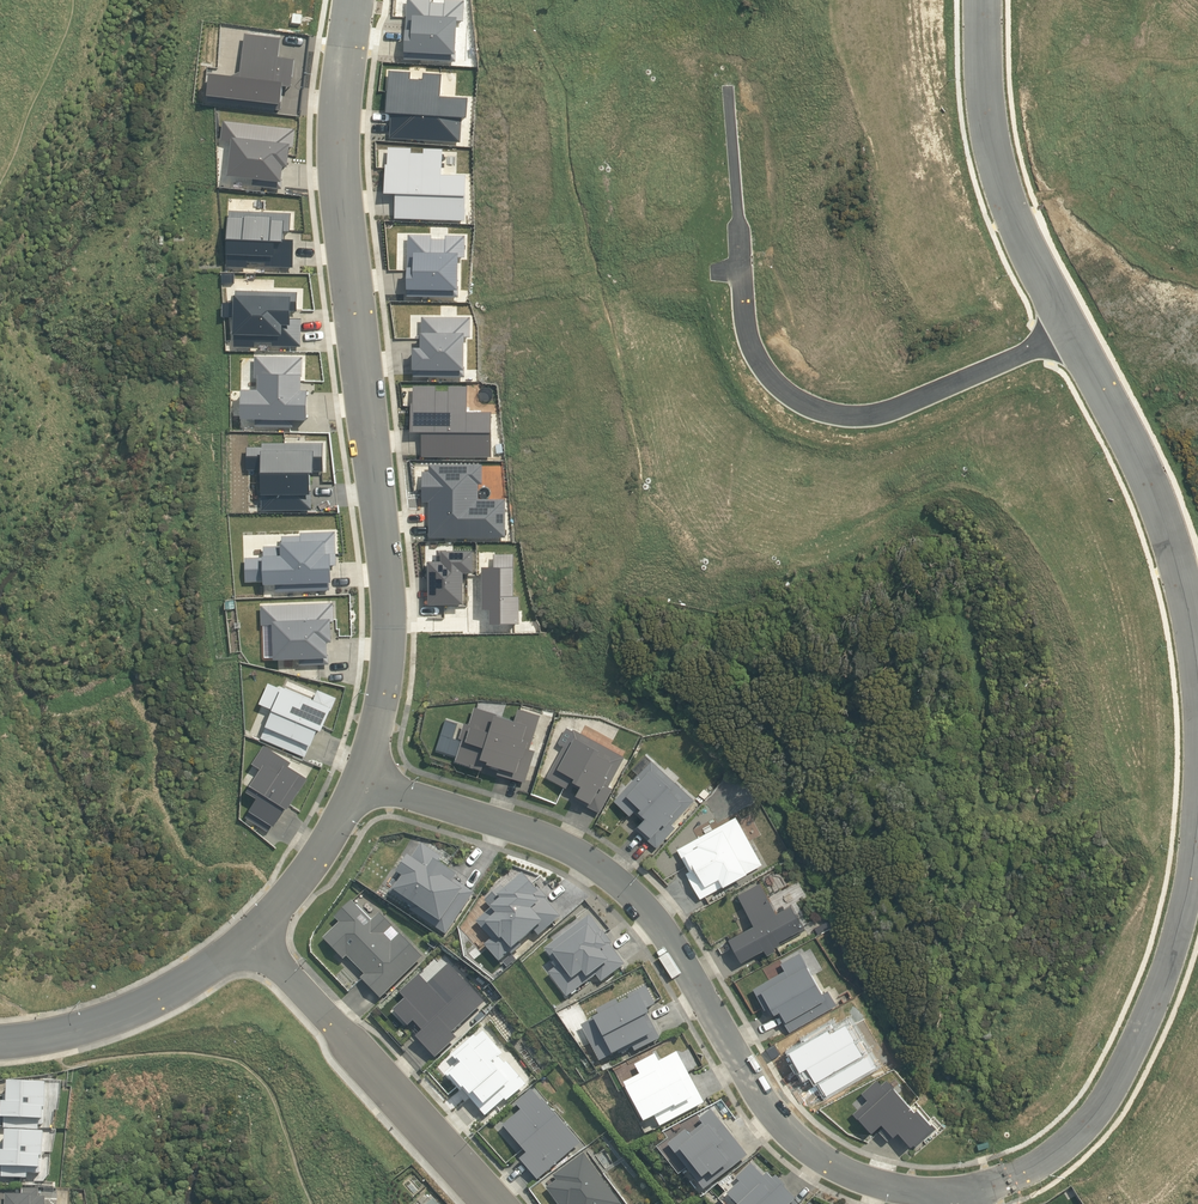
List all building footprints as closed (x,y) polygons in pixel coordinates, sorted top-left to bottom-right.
[(391,111),(389,135),(461,140),(462,116),(467,116),(469,96),(441,94),(443,72),(423,70),(422,76),(410,75),(411,70),(390,69),(387,111),(391,111)] [(422,429),(422,451),(491,454),(491,410),(467,409),(468,384),(449,384),(449,388),(436,388),(436,384),(413,383),(413,400),(411,400),(411,428),(422,429)] [(261,467),(261,507),(312,507),(312,470),(315,470),(315,451),(323,450),(323,440),(262,439),(262,444),(247,444),(247,467),(261,467)] [(428,497),(428,533),(505,534),(505,496),(478,496),(478,481),(482,481),(482,462),(429,461),(429,468),(422,468),(422,497),(428,497)] [(264,578),(264,579),(275,579),(275,584),(278,584),(278,588),(330,587),(330,579),(333,579),(332,549),(327,549),(327,536),(280,537),(280,550),(264,551),(264,556),(245,556),(246,576),(255,576),(255,578),(264,578)] [(325,730),(338,698),(319,690),(315,699),(286,686),(284,690),(270,683),(261,704),(275,710),(262,738),(307,757),(312,744),(314,745),(321,728),(325,730)] [(527,783),(537,751),(531,749),(542,716),(520,709),(517,721),(477,708),(470,725),(466,724),(460,739),(464,740),(457,761),(484,770),(486,764),(501,769),(499,774),(527,783)] [(601,813),(614,789),(610,787),(626,757),(575,729),(574,731),(568,728),(559,743),(565,746),(548,777),(568,788),(571,784),(582,789),(576,799),(601,813)] [(292,808),(309,778),(290,766),(292,762),(266,746),(254,763),(264,769),(250,791),(260,798),(247,817),(270,831),(274,824),(276,826),(289,807),(292,808)] [(673,825),(696,800),(653,761),(616,801),(632,816),(635,812),(645,821),(637,830),(658,848),(676,828),(673,825)] [(710,794),(705,789),(700,795),(705,799),(710,794)] [(701,899),(764,864),(737,818),(678,849),(690,872),(687,873),(701,899)] [(413,908),(411,912),(447,936),(475,894),(456,880),(459,877),(439,864),(443,858),(423,845),(413,860),(411,858),(400,875),(397,874),(395,878),(399,880),(390,894),(413,908)] [(540,937),(561,918),(546,900),(548,899),(538,889),(537,890),(526,877),(507,892),(503,887),(486,902),(492,910),(477,923),(492,940),(485,946),(500,963),(537,933),(540,937)] [(793,905),(778,913),(761,883),(739,895),(756,926),(731,939),(744,962),(766,950),(769,956),(778,951),(776,948),(783,944),(782,941),(806,928),(793,905)] [(381,999),(424,957),(401,935),(393,944),(385,936),(394,928),(381,914),(372,922),(352,902),(336,918),(340,924),(324,939),(345,960),(348,957),(366,976),(362,979),(381,999)] [(613,945),(591,916),(546,950),(558,967),(549,974),(568,998),(597,977),(602,983),(626,966),(611,947),(613,945)] [(833,927),(830,921),(815,928),(819,934),(833,927)] [(791,1032),(838,1005),(830,991),(825,993),(801,953),(784,963),(788,970),(755,989),(767,1010),(768,1009),(772,1016),(777,1013),(777,1015),(780,1013),(791,1032)] [(458,1038),(454,1034),(487,1003),(450,965),(429,984),(420,975),(401,993),(407,999),(395,1010),(410,1027),(415,1022),(424,1032),(418,1038),(436,1058),(458,1038)] [(633,1047),(636,1052),(661,1039),(650,1017),(653,1015),(649,1009),(657,1005),(647,987),(629,996),(631,1001),(621,1006),(618,1000),(598,1010),(601,1016),(582,1026),(600,1062),(614,1055),(615,1056),(633,1047)] [(508,1102),(528,1085),(508,1063),(506,1064),(501,1058),(505,1055),(485,1032),(477,1038),(476,1036),(453,1056),(459,1063),(446,1074),(462,1092),(465,1090),(487,1117),(507,1100),(508,1102)] [(636,1066),(641,1075),(625,1083),(647,1124),(657,1119),(661,1127),(705,1103),(679,1053),(660,1062),(656,1055),(636,1066)] [(935,1126),(936,1125),(921,1107),(918,1110),(888,1079),(883,1084),(878,1079),(862,1092),(869,1100),(855,1113),(860,1119),(862,1117),(875,1131),(885,1122),(887,1125),(882,1130),(890,1140),(896,1134),(897,1135),(901,1131),(914,1145),(915,1144),(917,1147),(938,1128),(935,1126)] [(10,1096),(5,1095),(4,1119),(5,1119),(5,1129),(40,1131),(40,1126),(45,1126),(46,1109),(48,1109),(50,1084),(10,1083),(10,1096)] [(529,1154),(522,1160),(539,1181),(582,1143),(535,1090),(517,1105),(522,1110),(504,1126),(529,1154)] [(691,1135),(687,1131),(669,1145),(706,1191),(749,1156),(712,1110),(701,1120),(704,1124),(691,1135)] [(47,1133),(8,1131),(8,1144),(2,1144),(1,1167),(3,1168),(3,1178),(29,1179),(29,1174),(42,1175),(43,1169),(44,1169),(45,1157),(46,1158),(47,1133)] [(585,1154),(554,1176),(558,1181),(547,1188),(559,1203),(621,1203),(585,1154)] [(741,1183),(729,1195),(738,1203),(798,1203),(796,1202),(798,1200),(786,1188),(787,1186),(778,1177),(774,1180),(769,1174),(765,1177),(752,1164),(737,1178),(741,1183)] [(47,1198),(40,1197),(40,1189),(22,1188),(22,1195),(7,1195),(7,1203),(46,1203),(47,1198)]
